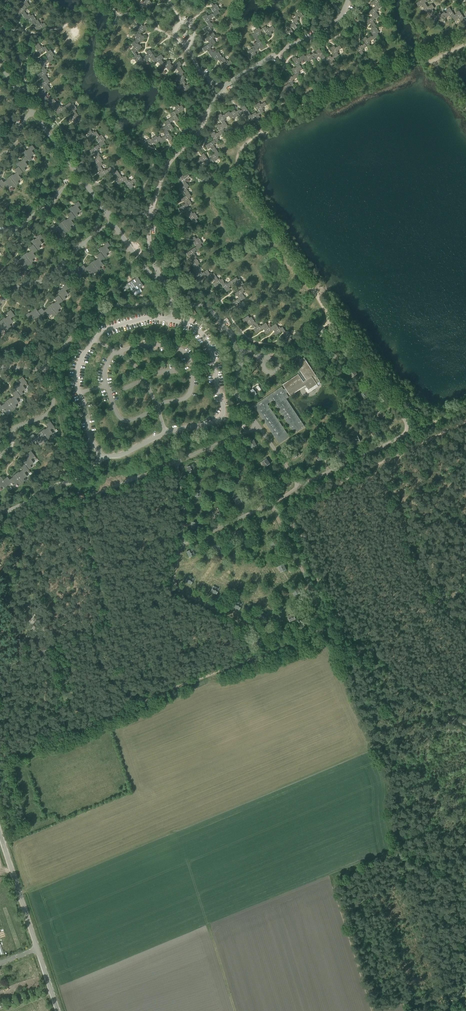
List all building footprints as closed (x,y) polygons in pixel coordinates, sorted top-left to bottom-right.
[(22,4),(22,3),(26,8),(30,6),(26,1),(27,0),(21,0),(19,1),(21,4),(22,4)] [(149,0),(145,0),(146,2),(141,5),(143,9),(146,7),(147,8),(149,6),(150,7),(153,5),(149,0)] [(375,7),(377,6),(379,9),(382,7),(378,2),(381,0),(375,0),(371,3),(373,5),(374,5),(375,7)] [(424,10),(428,7),(425,3),(427,2),(426,0),(421,0),(416,3),(418,6),(421,4),(424,10)] [(21,13),(24,17),(27,15),(24,10),(26,8),(22,3),(22,4),(23,6),(16,11),(19,15),(21,13)] [(214,13),(212,14),(214,17),(221,12),(215,4),(213,5),(212,3),(210,4),(212,7),(211,9),(214,13)] [(428,11),(432,17),(435,15),(434,14),(435,14),(432,10),(434,8),(432,4),(428,7),(424,10),(423,10),(425,13),(428,11)] [(371,14),(373,17),(374,16),(376,18),(379,16),(376,12),(379,9),(377,6),(375,7),(368,12),(370,15),(371,14)] [(450,15),(452,19),(455,17),(454,15),(449,8),(445,11),(447,13),(445,14),(443,16),(444,18),(445,19),(450,15)] [(460,18),(462,21),(465,19),(464,18),(459,11),(456,12),(457,13),(454,15),(455,17),(452,19),(454,22),(460,18)] [(439,22),(444,18),(443,16),(445,14),(444,12),(441,14),(440,13),(435,16),(435,15),(432,17),(435,22),(437,20),(439,22)] [(202,17),(208,25),(211,23),(209,20),(214,17),(212,14),(212,13),(208,16),(206,14),(202,17)] [(34,25),(36,24),(34,22),(36,20),(32,15),(31,16),(29,14),(27,15),(24,17),(25,20),(27,19),(30,23),(32,22),(34,25)] [(370,24),(371,26),(373,28),(375,27),(376,26),(373,21),(376,18),(374,16),(373,17),(365,22),(368,26),(370,24)] [(140,30),(137,32),(140,37),(142,36),(140,34),(147,29),(145,25),(143,26),(138,19),(134,22),(140,30)] [(34,22),(36,24),(37,26),(35,27),(37,31),(46,26),(44,23),(41,25),(37,20),(36,20),(34,22)] [(207,31),(210,35),(213,33),(210,28),(213,26),(211,23),(208,25),(202,29),(205,33),(207,31)] [(265,26),(262,28),(263,30),(268,37),(272,34),(270,32),(275,29),(272,26),(267,29),(265,26)] [(373,36),(372,37),(374,39),(379,35),(378,33),(379,32),(375,27),(373,28),(371,26),(370,27),(372,30),(370,31),(373,36)] [(251,35),(255,40),(258,38),(257,37),(261,34),(260,32),(263,30),(262,28),(260,30),(258,28),(252,32),(253,33),(251,35)] [(137,39),(134,41),(138,46),(139,45),(137,43),(145,38),(143,35),(142,36),(140,37),(137,32),(133,34),(137,39)] [(206,42),(207,41),(209,40),(212,45),(215,43),(212,38),(215,36),(213,33),(210,35),(205,39),(206,42)] [(362,39),(365,43),(367,47),(368,48),(370,46),(368,43),(374,39),(372,37),(371,36),(367,39),(366,37),(362,39)] [(252,47),(253,48),(254,50),(257,48),(259,47),(260,50),(264,47),(258,38),(255,40),(257,44),(252,47)] [(207,51),(209,55),(213,52),(209,47),(212,45),(209,40),(207,41),(209,43),(202,48),(205,52),(207,51)] [(131,51),(133,54),(135,53),(135,52),(142,48),(140,45),(139,45),(138,46),(134,41),(131,44),(134,49),(131,51)] [(38,55),(45,50),(46,49),(45,46),(41,48),(38,43),(35,45),(36,48),(35,49),(37,51),(36,52),(38,55)] [(367,47),(365,43),(361,46),(359,44),(355,47),(361,55),(364,53),(363,52),(364,51),(363,50),(367,47)] [(330,48),(335,55),(336,57),(339,55),(337,52),(342,49),(340,45),(335,48),(334,46),(330,48)] [(254,50),(253,48),(247,52),(248,53),(246,55),(250,61),(253,59),(251,57),(256,54),(255,52),(258,50),(257,48),(254,50)] [(317,53),(315,54),(312,56),(314,59),(315,60),(320,56),(322,60),(325,57),(319,48),(315,51),(317,53)] [(46,59),(45,60),(47,64),(54,59),(53,57),(54,56),(50,50),(48,51),(46,49),(45,50),(47,53),(45,54),(48,59),(47,60),(46,59)] [(150,57),(152,60),(155,58),(150,49),(146,52),(147,54),(143,57),(144,58),(145,60),(150,57)] [(220,63),(221,62),(220,59),(222,58),(218,52),(216,53),(215,51),(213,52),(209,55),(211,57),(213,56),(216,61),(218,59),(220,63)] [(140,64),(145,60),(144,58),(142,59),(139,54),(137,55),(135,53),(133,54),(134,56),(132,57),(136,63),(138,62),(140,64)] [(301,56),(304,60),(305,62),(308,61),(309,62),(314,59),(312,56),(315,54),(314,53),(311,55),(310,53),(305,56),(304,55),(301,56)] [(157,62),(160,66),(164,63),(161,60),(163,58),(161,54),(155,58),(152,60),(154,63),(156,62),(156,63),(157,62)] [(326,59),(325,57),(322,60),(326,65),(328,63),(329,65),(335,61),(334,58),(336,57),(335,55),(332,57),(330,56),(326,59)] [(292,60),(297,67),(298,69),(301,67),(299,63),(304,60),(301,56),(297,59),(296,57),(292,60)] [(220,59),(221,62),(222,63),(220,65),(223,69),(232,63),(230,60),(226,62),(223,57),(222,58),(220,59)] [(37,63),(42,71),(45,69),(43,67),(47,64),(45,60),(42,62),(41,60),(37,63)] [(169,72),(173,70),(169,64),(170,64),(171,63),(169,60),(164,63),(160,66),(162,69),(166,67),(169,72)] [(175,68),(179,73),(182,70),(179,66),(182,65),(179,61),(172,66),(170,64),(169,64),(173,70),(175,68)] [(291,69),(295,75),(297,78),(300,76),(298,73),(303,69),(301,67),(298,69),(297,67),(295,68),(294,67),(291,69)] [(42,77),(44,81),(48,79),(45,74),(47,72),(45,69),(42,71),(37,75),(40,79),(42,77)] [(176,78),(180,84),(183,82),(184,84),(186,83),(184,80),(185,79),(182,74),(184,73),(182,70),(179,73),(176,75),(178,77),(176,78)] [(285,78),(289,83),(291,86),(294,85),(292,81),(297,78),(295,75),(291,77),(289,75),(285,78)] [(42,87),(44,89),(46,92),(50,89),(47,84),(50,82),(48,79),(44,81),(39,85),(41,87),(42,87)] [(183,82),(180,84),(179,84),(182,90),(180,91),(181,94),(190,88),(187,84),(185,86),(184,84),(183,82)] [(291,86),(289,83),(281,89),(283,93),(285,91),(288,96),(292,93),(288,88),(291,86)] [(41,97),(44,101),(47,98),(44,93),(46,92),(44,89),(36,94),(39,98),(41,97)] [(55,109),(56,108),(54,105),(56,104),(53,98),(51,99),(50,97),(47,98),(44,101),(46,103),(47,102),(50,107),(52,105),(55,109)] [(72,111),(75,114),(76,113),(75,111),(77,109),(73,104),(71,105),(70,102),(64,106),(66,109),(68,108),(71,112),(72,111)] [(255,105),(260,112),(261,113),(263,112),(262,109),(267,105),(264,102),(260,104),(259,102),(255,105)] [(58,115),(66,109),(64,106),(61,108),(58,103),(56,104),(54,105),(56,108),(57,109),(55,111),(58,115)] [(176,110),(173,112),(175,114),(184,109),(181,105),(179,107),(176,103),(172,105),(176,110)] [(242,110),(240,111),(237,113),(239,115),(240,116),(245,112),(247,115),(250,114),(244,105),(240,108),(242,110)] [(229,111),(226,113),(228,116),(230,119),(232,117),(233,119),(239,115),(237,113),(240,111),(239,109),(236,111),(234,110),(230,113),(229,111)] [(172,117),(168,120),(170,123),(174,120),(175,123),(179,120),(175,114),(173,112),(171,114),(172,117)] [(251,115),(250,114),(247,115),(250,121),(253,119),(254,121),(259,118),(258,115),(261,113),(260,112),(256,114),(255,112),(251,115)] [(76,113),(75,114),(68,119),(70,123),(72,121),(75,125),(79,123),(75,118),(78,116),(76,113)] [(217,116),(222,123),(222,124),(225,123),(223,120),(228,116),(226,113),(222,116),(221,113),(217,116)] [(161,129),(163,132),(169,128),(170,129),(171,130),(173,128),(170,123),(168,120),(164,122),(167,125),(161,129)] [(216,126),(219,131),(222,135),(225,133),(222,130),(228,126),(225,123),(222,124),(222,123),(219,125),(219,124),(216,126)] [(89,140),(96,135),(98,134),(96,131),(93,133),(89,128),(86,130),(89,134),(86,136),(89,140)] [(166,135),(161,138),(163,141),(167,139),(168,141),(172,138),(167,131),(170,129),(169,128),(163,132),(166,135)] [(210,134),(214,140),(216,143),(218,141),(216,138),(222,135),(219,131),(215,134),(214,132),(210,134)] [(99,144),(97,145),(99,148),(105,144),(104,142),(105,141),(101,135),(99,136),(98,134),(96,135),(98,138),(96,139),(99,144)] [(154,137),(150,139),(151,142),(149,143),(150,145),(153,143),(155,145),(159,141),(160,143),(163,141),(161,138),(160,138),(159,136),(155,138),(154,137)] [(151,142),(150,139),(149,138),(144,142),(142,139),(139,141),(145,149),(149,147),(148,144),(149,143),(151,142)] [(213,152),(214,152),(216,150),(213,145),(216,143),(214,140),(205,145),(208,149),(210,148),(213,152)] [(25,157),(28,160),(29,162),(32,159),(31,157),(34,155),(32,151),(35,149),(32,145),(29,147),(30,149),(26,151),(25,150),(22,152),(25,156),(25,157)] [(94,153),(95,155),(97,158),(100,157),(101,156),(97,150),(99,148),(97,145),(89,151),(92,154),(94,153)] [(211,158),(208,160),(209,162),(212,160),(213,163),(219,159),(218,157),(220,156),(216,150),(214,152),(215,153),(210,156),(211,158)] [(209,162),(208,160),(203,153),(201,155),(201,156),(199,158),(199,159),(197,161),(199,164),(204,161),(207,164),(209,162)] [(97,169),(100,166),(103,165),(101,163),(103,161),(100,157),(97,158),(95,155),(93,156),(96,159),(94,160),(97,165),(95,166),(97,169)] [(16,163),(19,166),(23,172),(26,171),(24,169),(28,166),(25,163),(28,160),(25,157),(22,159),(23,160),(19,163),(18,161),(16,163)] [(12,174),(9,176),(16,186),(18,185),(17,185),(19,183),(18,181),(21,179),(19,175),(23,172),(19,166),(14,169),(17,173),(13,175),(12,174)] [(100,178),(107,173),(109,172),(107,169),(104,171),(100,166),(97,169),(100,172),(98,174),(100,178)] [(110,179),(115,175),(119,173),(117,170),(114,172),(110,167),(107,169),(109,172),(107,173),(109,175),(108,176),(110,179)] [(118,185),(124,181),(127,179),(125,176),(122,178),(119,173),(115,175),(118,179),(116,181),(118,185)] [(178,177),(184,185),(186,184),(185,181),(190,178),(188,174),(184,177),(182,174),(178,177)] [(0,180),(0,185),(2,187),(5,185),(8,189),(11,186),(13,188),(15,187),(16,186),(9,176),(6,179),(7,180),(3,183),(1,179),(0,180)] [(127,179),(124,181),(130,189),(133,187),(132,184),(136,182),(134,178),(129,182),(127,179)] [(183,192),(186,195),(189,193),(186,188),(188,187),(186,184),(184,185),(178,189),(181,193),(183,192)] [(183,201),(185,204),(187,202),(189,205),(191,204),(188,198),(191,196),(189,193),(186,195),(181,199),(182,202),(183,201)] [(68,208),(71,212),(75,217),(78,215),(77,213),(80,211),(78,207),(81,205),(78,201),(75,204),(76,205),(73,207),(72,206),(68,208)] [(183,211),(185,215),(188,213),(185,208),(189,205),(187,202),(185,204),(178,209),(180,212),(183,211)] [(188,213),(185,215),(187,218),(188,217),(192,221),(193,220),(195,222),(197,221),(196,220),(198,218),(194,212),(192,213),(191,211),(188,213)] [(65,219),(62,222),(69,231),(70,230),(72,228),(70,226),(74,224),(71,220),(75,217),(71,212),(67,215),(69,218),(66,221),(65,219)] [(69,231),(62,222),(59,224),(60,225),(56,228),(54,224),(50,227),(54,233),(58,230),(61,234),(64,231),(65,233),(67,232),(68,232),(69,231)] [(30,241),(33,245),(37,250),(40,248),(39,246),(42,243),(40,240),(43,238),(40,234),(37,236),(38,238),(35,240),(34,239),(30,241)] [(196,246),(194,248),(196,251),(201,247),(200,244),(202,243),(198,237),(195,239),(194,236),(193,237),(195,241),(193,242),(196,246)] [(98,249),(100,252),(104,258),(108,256),(106,254),(110,251),(107,248),(110,245),(107,242),(104,244),(105,246),(102,248),(101,247),(98,249)] [(27,252),(24,255),(31,264),(32,263),(34,261),(32,259),(36,257),(33,253),(37,250),(33,245),(29,248),(31,251),(28,254),(27,252)] [(191,256),(192,257),(193,260),(196,258),(197,258),(193,252),(196,251),(194,248),(186,253),(188,257),(191,256)] [(94,260),(91,262),(98,272),(100,271),(99,270),(101,269),(100,267),(103,264),(100,261),(104,258),(100,252),(96,255),(99,259),(95,261),(94,260)] [(31,264),(24,255),(21,257),(22,258),(18,261),(16,257),(12,260),(16,266),(20,263),(23,267),(26,264),(27,266),(29,264),(30,265),(31,264)] [(192,268),(194,271),(197,269),(199,268),(197,265),(199,264),(196,258),(193,260),(192,257),(190,258),(192,261),(190,263),(194,267),(192,268)] [(83,265),(79,268),(83,274),(87,271),(90,274),(93,272),(95,274),(97,272),(97,273),(98,272),(91,262),(88,265),(89,266),(86,268),(83,265)] [(83,274),(79,268),(77,265),(73,267),(74,268),(71,271),(70,270),(67,272),(70,275),(73,273),(75,277),(79,274),(80,276),(83,274)] [(197,280),(204,276),(206,274),(204,272),(200,274),(197,269),(194,271),(196,275),(194,276),(197,280)] [(206,282),(212,278),(215,276),(213,273),(210,275),(207,270),(204,272),(206,274),(204,276),(206,278),(205,279),(206,282)] [(215,288),(220,284),(223,282),(221,279),(218,281),(215,276),(212,278),(215,282),(212,284),(215,288)] [(139,288),(143,286),(137,277),(127,284),(133,293),(136,291),(135,289),(138,287),(139,288)] [(239,286),(241,289),(243,288),(241,286),(243,284),(239,278),(237,279),(236,277),(228,282),(231,286),(233,285),(232,284),(234,283),(237,287),(239,286)] [(229,287),(231,286),(228,282),(225,285),(223,282),(220,284),(226,292),(230,289),(229,287)] [(56,292),(59,295),(63,301),(66,299),(64,297),(68,294),(65,291),(68,288),(66,285),(63,287),(64,288),(60,291),(59,290),(56,292)] [(237,296),(238,298),(239,298),(241,301),(245,298),(241,293),(244,291),(243,288),(241,289),(234,294),(236,297),(237,296)] [(53,303),(50,305),(57,315),(58,314),(57,313),(59,312),(58,310),(61,307),(59,304),(63,301),(59,295),(54,298),(57,302),(54,304),(53,303)] [(239,298),(238,298),(231,303),(233,306),(234,305),(236,308),(237,307),(239,310),(242,308),(238,303),(241,301),(239,298)] [(42,308),(37,311),(42,317),(46,314),(48,317),(52,315),(53,317),(55,315),(56,316),(57,315),(50,305),(46,308),(47,309),(44,311),(42,308)] [(42,317),(37,311),(35,308),(32,310),(33,311),(30,314),(28,312),(25,315),(28,318),(31,316),(34,320),(37,317),(39,319),(42,317)] [(5,317),(1,320),(9,329),(10,329),(9,328),(11,326),(10,325),(13,322),(11,318),(15,315),(10,310),(6,313),(9,316),(6,319),(5,317)] [(253,328),(254,327),(253,324),(255,322),(251,317),(250,318),(248,316),(245,318),(246,321),(249,326),(250,325),(253,328)] [(0,332),(4,329),(5,331),(7,330),(9,329),(1,320),(0,321),(0,331),(0,332)] [(256,334),(263,329),(264,328),(262,325),(259,327),(256,322),(255,322),(253,324),(254,327),(255,328),(253,330),(256,334)] [(266,335),(273,330),(274,329),(272,326),(269,328),(266,323),(262,325),(264,328),(263,329),(265,331),(264,332),(266,335)] [(275,336),(283,331),(285,330),(282,327),(279,329),(275,324),(272,326),(274,329),(273,330),(274,332),(274,333),(275,336)] [(319,332),(323,337),(328,333),(325,328),(319,332)] [(285,330),(283,331),(284,334),(283,335),(286,340),(284,341),(286,344),(292,340),(290,338),(292,336),(288,331),(286,332),(285,330)] [(331,354),(335,359),(340,355),(336,350),(331,354)] [(317,384),(320,382),(304,358),(300,360),(298,357),(293,361),(302,373),(301,373),(299,374),(299,375),(298,374),(283,385),(285,388),(283,389),(282,387),(269,395),(271,398),(268,400),(266,397),(254,406),(279,444),(289,437),(267,404),(272,400),(295,434),(305,427),(286,399),(289,397),(285,392),(287,391),(290,396),(305,386),(308,390),(317,385),(317,384)] [(348,373),(352,378),(357,374),(353,369),(348,373)] [(14,387),(16,390),(20,396),(24,394),(22,392),(25,389),(23,386),(27,383),(23,377),(18,380),(21,384),(18,386),(17,385),(14,387)] [(250,391),(254,396),(259,392),(256,387),(250,391)] [(10,398),(7,400),(14,410),(15,409),(15,408),(17,407),(15,405),(19,402),(16,399),(20,396),(16,390),(12,393),(14,397),(11,399),(10,398)] [(360,395),(364,400),(369,396),(365,391),(360,395)] [(3,409),(6,412),(9,410),(11,412),(13,410),(13,411),(14,410),(7,400),(4,403),(5,404),(2,406),(0,404),(0,411),(3,409)] [(377,413),(381,418),(386,415),(382,410),(377,413)] [(44,429),(41,431),(48,440),(51,438),(49,436),(53,433),(50,430),(54,427),(50,421),(46,424),(48,428),(45,430),(44,429)] [(371,432),(374,438),(379,436),(377,430),(371,432)] [(48,440),(41,431),(38,433),(39,435),(35,437),(33,434),(29,437),(33,442),(37,440),(40,443),(43,440),(44,442),(48,440)] [(360,442),(357,436),(352,438),(354,444),(360,442)] [(247,443),(250,448),(256,445),(253,440),(247,443)] [(335,450),(338,456),(343,453),(341,447),(335,450)] [(291,453),(295,458),(300,454),(296,449),(291,453)] [(22,461),(24,464),(28,470),(29,470),(32,467),(30,465),(34,463),(31,459),(35,456),(31,451),(27,454),(29,457),(26,460),(25,458),(22,461)] [(226,453),(228,459),(234,457),(232,451),(226,453)] [(316,456),(318,462),(324,459),(321,453),(316,456)] [(261,462),(265,468),(270,464),(267,459),(261,462)] [(208,464),(211,470),(217,467),(214,461),(208,464)] [(18,472),(15,474),(22,483),(24,483),(23,482),(25,480),(24,479),(27,476),(24,473),(28,470),(24,464),(20,467),(23,470),(19,473),(18,472)] [(7,477),(3,480),(7,485),(11,482),(14,486),(17,483),(19,485),(21,484),(22,483),(15,474),(12,476),(13,478),(10,480),(7,477)] [(277,478),(280,484),(286,482),(283,476),(277,478)] [(257,491),(260,497),(265,495),(263,489),(257,491)] [(233,499),(236,505),(241,502),(239,497),(233,499)] [(212,512),(215,518),(221,515),(218,509),(212,512)] [(256,519),(259,524),(265,522),(262,516),(256,519)] [(234,532),(237,538),(243,536),(240,530),(234,532)] [(270,542),(272,547),(278,545),(276,539),(270,542)] [(212,546),(215,552),(220,549),(218,543),(212,546)] [(186,552),(189,557),(195,555),(192,549),(186,552)] [(278,567),(280,573),(286,570),(284,564),(278,567)] [(185,582),(190,585),(193,579),(188,576),(185,582)] [(210,592),(215,595),(219,589),(213,586),(210,592)] [(292,590),(294,596),(300,593),(298,587),(292,590)] [(233,607),(239,610),(242,604),(236,601),(233,607)] [(258,618),(264,621),(267,614),(262,612),(258,618)] [(296,620),(293,614),(287,616),(290,622),(296,620)] [(462,982),(448,988),(450,992),(463,985),(462,982)]
